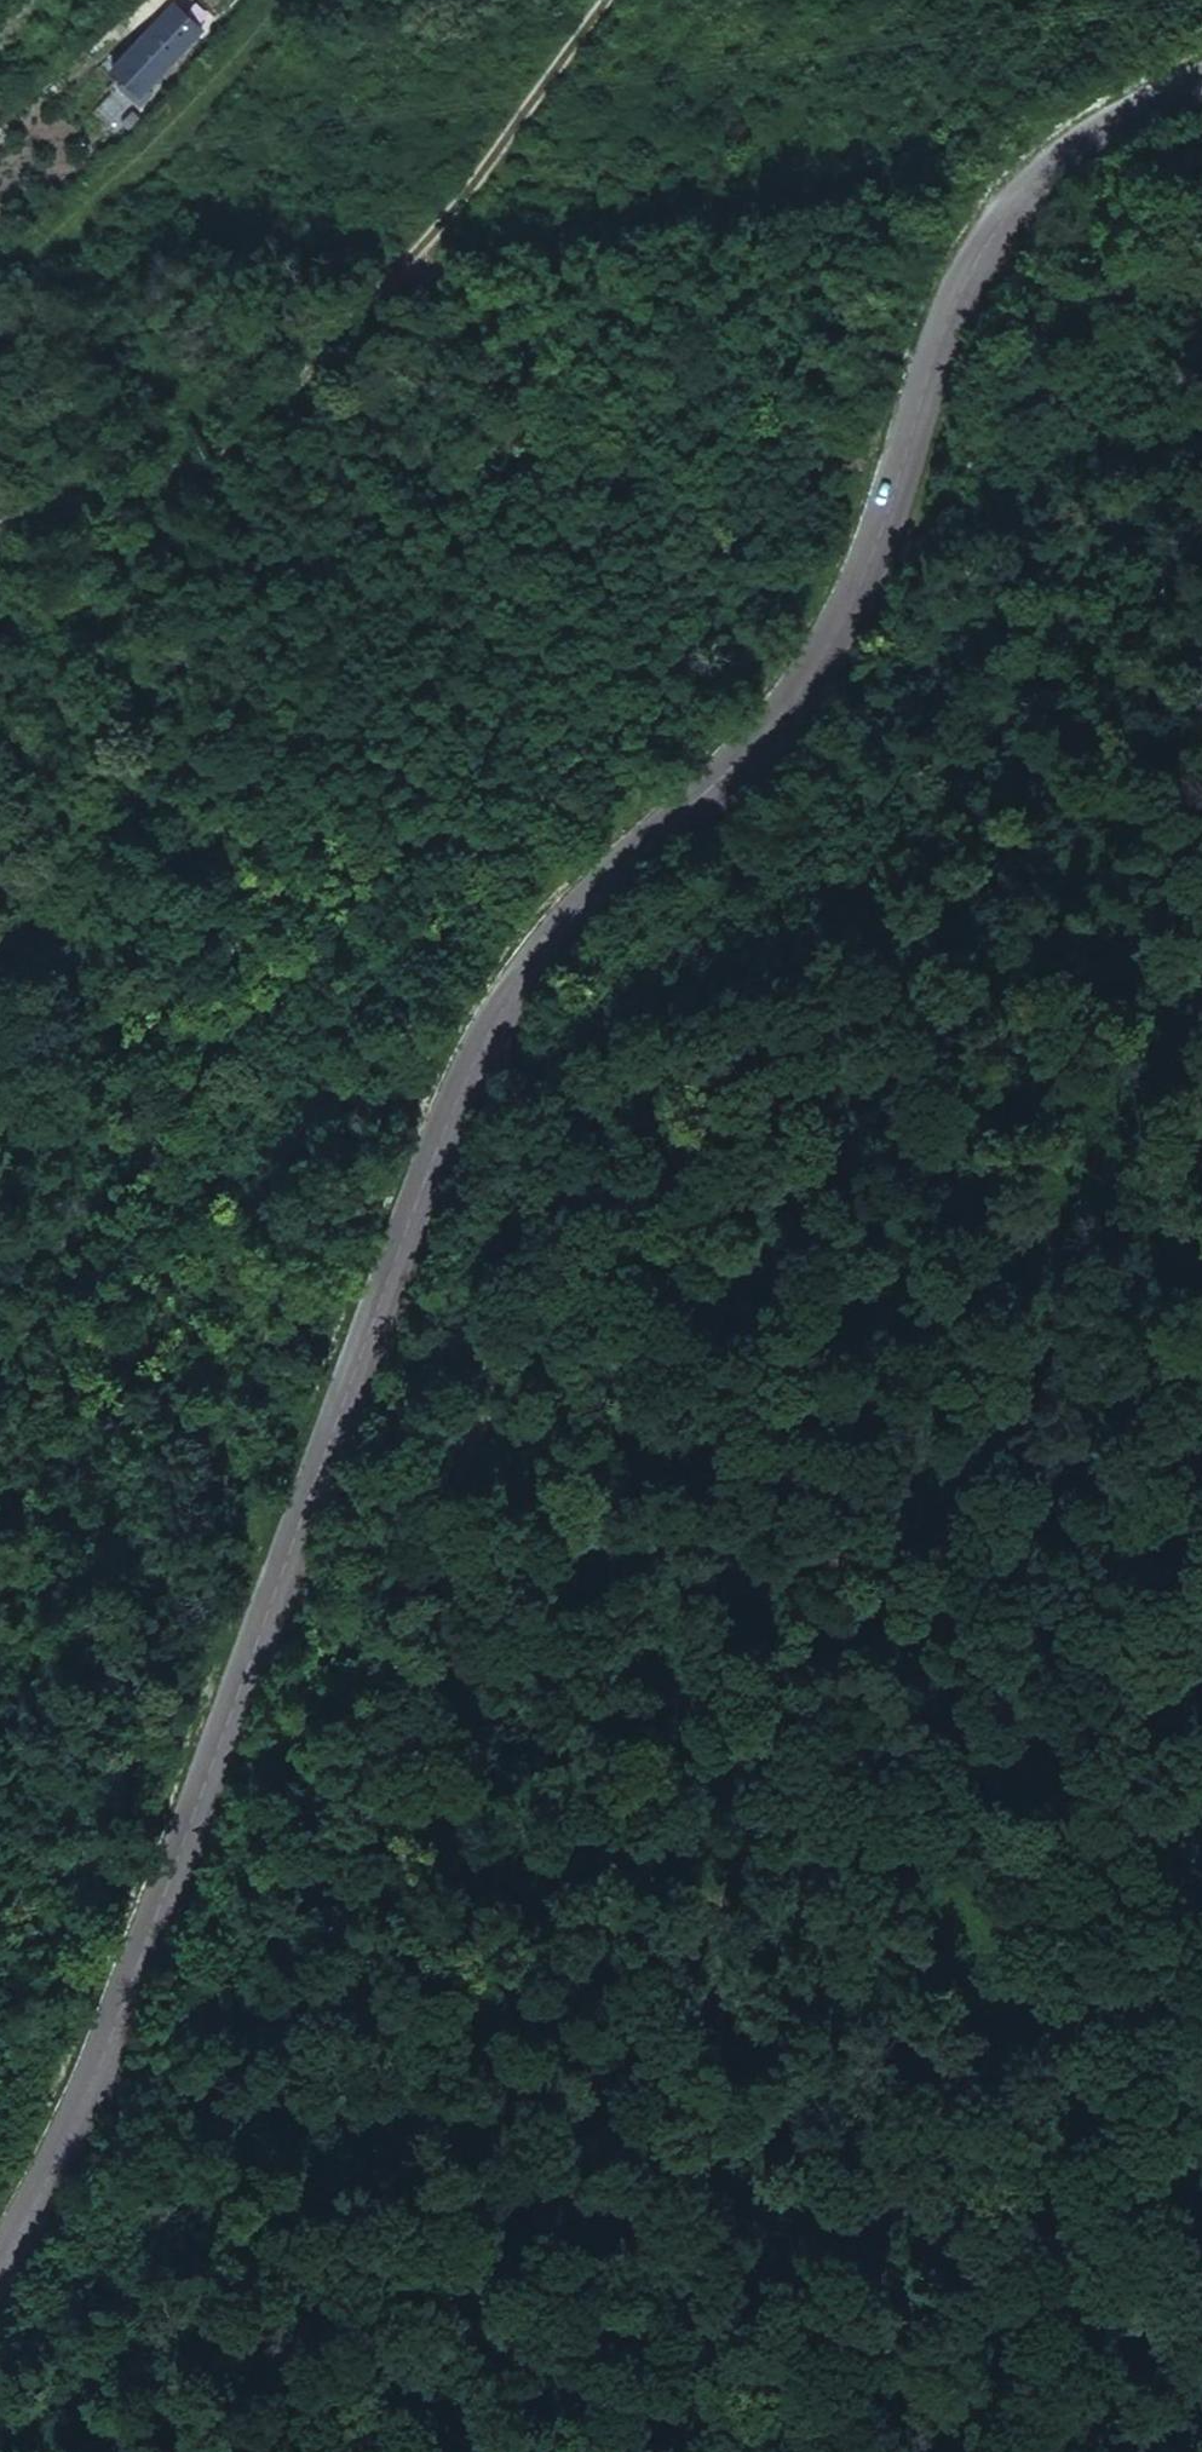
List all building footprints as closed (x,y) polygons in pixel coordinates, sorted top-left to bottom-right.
[(151,19),(112,60),(132,80),(172,39),(151,19)]
